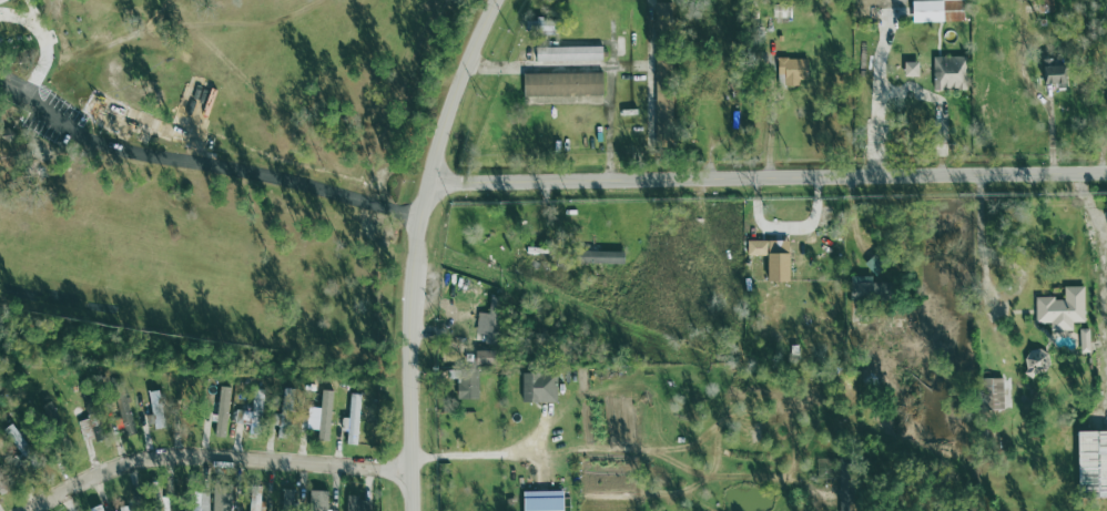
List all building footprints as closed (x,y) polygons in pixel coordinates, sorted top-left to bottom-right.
[(909,23),(962,22),(961,0),(938,0),(938,1),(908,2),(909,23)] [(1034,10),(1048,9),(1048,0),(1034,0),(1034,10)] [(533,18),(532,34),(549,34),(550,18),(533,18)] [(533,62),(600,61),(599,47),(533,48),(533,62)] [(964,91),(965,57),(931,56),(930,90),(964,91)] [(782,85),(805,85),(805,59),(775,59),(775,75),(781,75),(782,85)] [(1059,85),(1059,59),(1038,60),(1039,85),(1059,85)] [(520,75),(520,97),(599,96),(599,73),(520,75)] [(670,125),(668,94),(652,95),(655,126),(670,125)] [(751,239),(751,254),(771,254),(771,278),(792,278),(792,239),(751,239)] [(619,265),(620,252),(570,251),(570,263),(619,265)] [(846,299),(879,300),(879,284),(869,284),(869,277),(847,277),(846,299)] [(1033,324),(1048,324),(1048,332),(1070,331),(1070,323),(1082,323),(1082,288),(1061,288),(1061,299),(1033,299),(1033,324)] [(482,334),(482,343),(493,344),(495,314),(474,313),(474,334),(482,334)] [(1077,353),(1088,353),(1088,329),(1077,330),(1077,353)] [(472,363),(488,363),(488,351),(472,351),(472,363)] [(454,399),(476,399),(475,368),(454,369),(454,399)] [(553,403),(554,374),(520,372),(519,401),(553,403)] [(1001,379),(976,380),(978,430),(992,429),(991,411),(1002,410),(1001,379)] [(107,383),(122,436),(133,433),(118,380),(107,383)] [(213,437),(223,437),(225,387),(215,387),(213,437)] [(249,412),(234,410),(233,420),(261,424),(265,390),(252,388),(249,412)] [(329,391),(317,390),(316,441),(328,441),(329,391)] [(345,418),(338,418),(337,430),(344,431),(343,444),(355,445),(360,395),(347,394),(345,418)] [(180,430),(192,430),(191,413),(179,413),(180,430)] [(159,414),(143,415),(143,424),(160,422),(159,414)] [(95,436),(91,417),(75,421),(79,439),(95,436)] [(26,449),(8,423),(0,429),(0,431),(17,455),(26,449)] [(1073,431),(1074,491),(1089,491),(1089,498),(1106,498),(1106,430),(1073,431)] [(231,485),(214,485),(214,510),(231,510),(231,485)] [(247,486),(246,510),(259,510),(260,486),(247,486)] [(293,490),(280,489),(279,505),(292,505),(293,490)] [(324,491),(306,491),(306,510),(324,510),(324,491)] [(519,491),(519,510),(560,510),(560,491),(519,491)] [(199,493),(187,492),(186,510),(198,510),(199,493)] [(356,500),(356,495),(344,495),(343,510),(367,510),(367,500),(356,500)]
